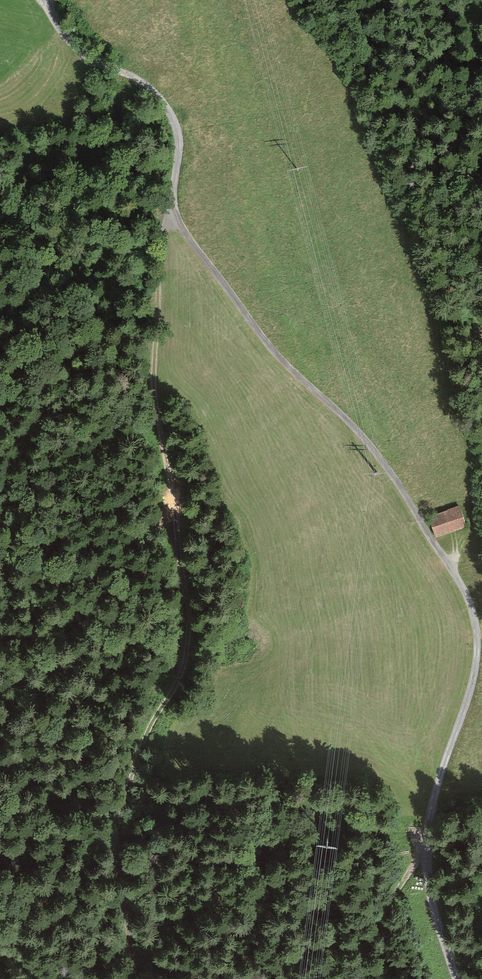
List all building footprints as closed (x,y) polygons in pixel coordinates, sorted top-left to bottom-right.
[(459,508),(431,519),(437,536),(465,526),(459,508)]
